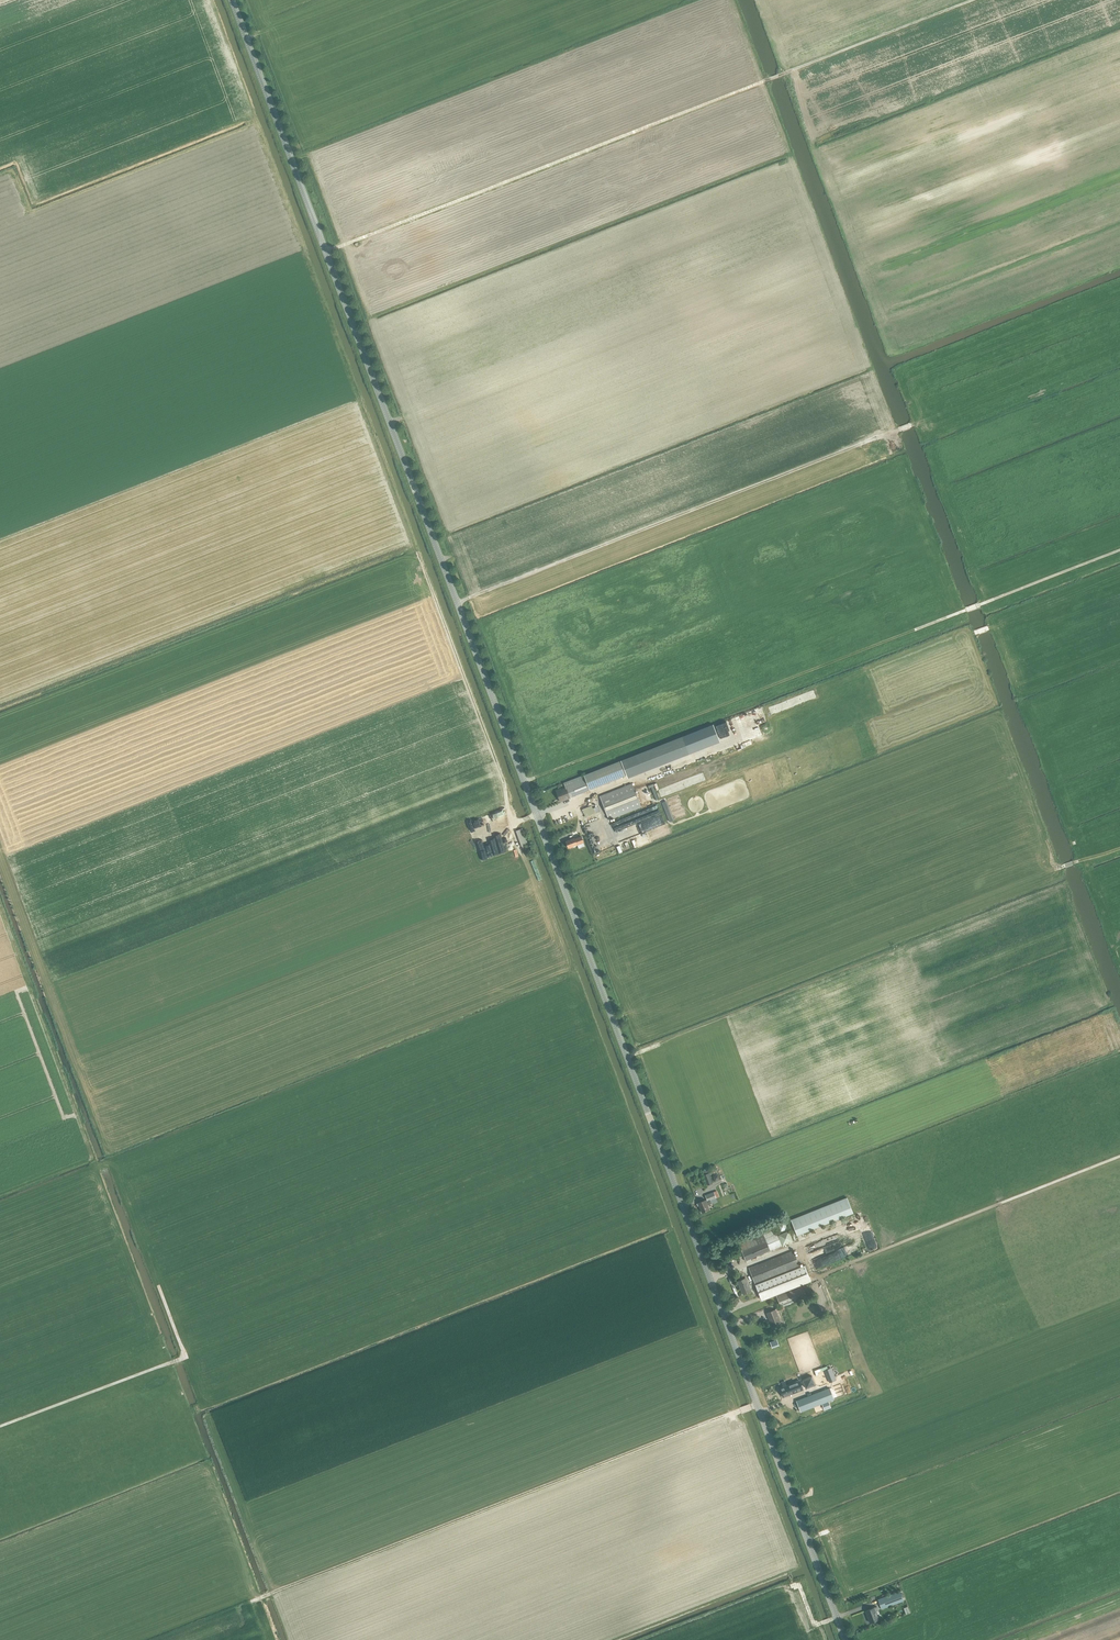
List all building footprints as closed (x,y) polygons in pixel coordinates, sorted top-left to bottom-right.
[(685,739),(621,760),(626,773),(690,754),(685,739)] [(590,790),(609,782),(626,776),(620,761),(584,775),(590,790)] [(589,790),(583,775),(564,783),(565,788),(561,789),(556,791),(560,801),(589,790)] [(656,789),(659,788),(657,782),(650,784),(655,799),(659,798),(656,789)] [(609,820),(642,807),(632,783),(599,796),(609,820)] [(670,798),(662,801),(670,821),(677,818),(670,798)] [(598,805),(593,807),(592,804),(583,808),(586,816),(600,810),(598,805)] [(522,846),(528,844),(522,829),(516,831),(522,846)] [(583,841),(581,836),(575,838),(566,841),(569,848),(577,845),(577,843),(583,841)] [(492,853),(495,852),(493,844),(489,845),(488,841),(484,842),(488,857),(492,856),(492,853)] [(116,1187),(108,1167),(103,1169),(110,1189),(116,1187)] [(707,1186),(712,1183),(709,1173),(703,1175),(707,1186)] [(712,1203),(710,1200),(716,1198),(714,1192),(705,1195),(707,1200),(706,1201),(706,1200),(698,1203),(702,1213),(710,1210),(708,1205),(712,1203)] [(847,1197),(791,1219),(797,1235),(853,1213),(847,1197)] [(779,1232),(788,1228),(785,1220),(776,1224),(779,1232)] [(776,1234),(773,1228),(738,1242),(746,1261),(770,1250),(768,1245),(780,1239),(783,1245),(793,1241),(789,1230),(778,1235),(778,1233),(776,1234)] [(863,1232),(869,1251),(878,1248),(872,1229),(863,1232)] [(768,1245),(770,1250),(783,1245),(780,1239),(768,1245)] [(818,1266),(853,1255),(850,1244),(844,1246),(843,1240),(834,1243),(836,1252),(815,1258),(818,1266)] [(800,1268),(800,1267),(793,1250),(749,1268),(756,1285),(800,1268)] [(800,1268),(756,1285),(759,1293),(808,1273),(805,1265),(800,1267),(800,1268)] [(743,1294),(751,1291),(746,1278),(737,1281),(743,1294)] [(781,1307),(806,1296),(802,1286),(777,1297),(781,1307)] [(783,1307),(766,1313),(768,1318),(769,1317),(772,1326),(780,1323),(776,1312),(784,1309),(783,1307)] [(777,1340),(770,1342),(772,1348),(779,1345),(777,1340)] [(832,1367),(827,1369),(832,1381),(836,1380),(832,1367)] [(806,1389),(815,1385),(812,1375),(802,1379),(806,1389)] [(804,1389),(800,1380),(786,1385),(785,1382),(782,1383),(783,1387),(779,1389),(782,1398),(804,1389)] [(834,1399),(830,1388),(797,1401),(801,1412),(834,1399)] [(882,1609),(904,1601),(900,1591),(878,1599),(882,1609)] [(870,1623),(879,1619),(876,1611),(879,1610),(877,1606),(865,1611),(870,1623)]
